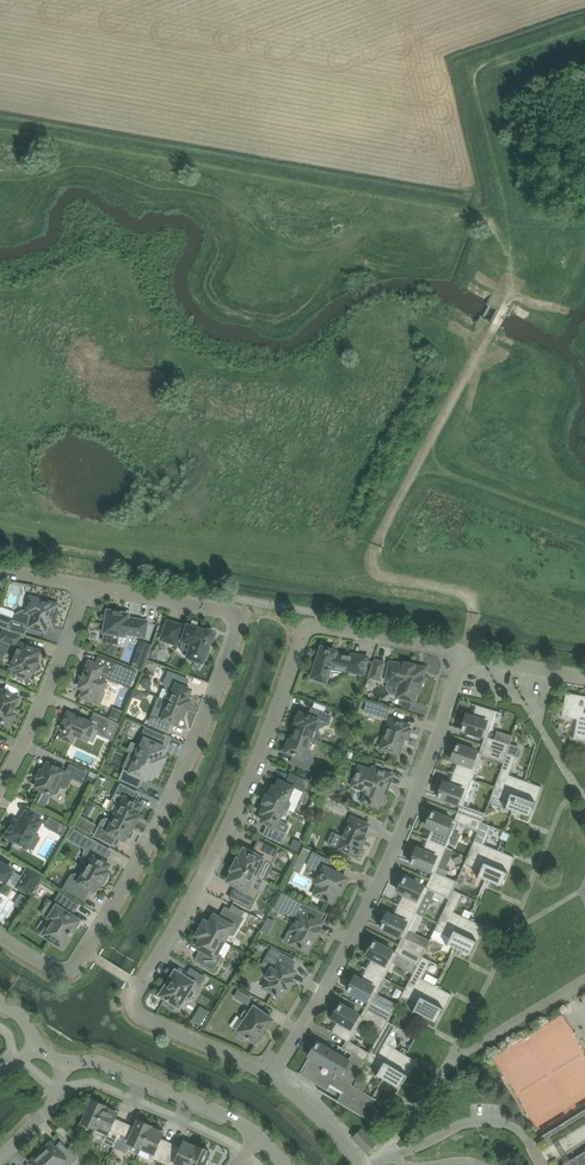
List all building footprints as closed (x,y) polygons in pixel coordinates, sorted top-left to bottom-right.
[(27,608),(26,612),(23,611),(15,615),(14,617),(14,618),(0,613),(0,625),(10,629),(13,621),(30,626),(29,626),(46,631),(48,624),(52,625),(58,606),(44,602),(45,600),(31,596),(27,608)] [(148,621),(128,618),(129,613),(124,613),(113,611),(108,610),(107,614),(107,619),(105,618),(104,624),(106,625),(104,632),(105,632),(103,641),(108,642),(118,644),(120,635),(124,635),(125,635),(126,633),(145,636),(148,621)] [(168,620),(162,639),(177,644),(179,638),(183,640),(184,640),(183,642),(184,645),(191,647),(188,656),(204,662),(205,657),(207,658),(211,647),(209,647),(211,641),(213,640),(215,635),(213,630),(208,629),(205,630),(200,628),(200,626),(192,623),(191,625),(188,624),(187,628),(183,626),(183,625),(168,620)] [(20,636),(4,630),(0,638),(17,645),(20,636)] [(147,660),(152,646),(142,642),(137,656),(139,657),(136,665),(134,665),(143,668),(146,659),(147,660)] [(40,664),(38,663),(39,660),(37,660),(38,656),(36,656),(39,650),(22,643),(19,650),(16,649),(15,651),(14,654),(13,656),(16,657),(12,667),(17,669),(16,671),(18,673),(20,675),(22,676),(24,676),(26,676),(29,676),(31,670),(34,671),(35,669),(37,669),(39,668),(40,666),(40,664)] [(336,651),(329,648),(322,646),(321,649),(319,648),(317,649),(316,651),(315,653),(315,655),(316,657),(318,658),(312,677),(326,682),(331,669),(341,670),(342,669),(365,673),(368,656),(353,654),(353,656),(339,654),(336,653),(336,651)] [(379,680),(385,662),(376,659),(370,677),(379,680)] [(131,687),(137,671),(115,662),(112,670),(90,661),(87,668),(85,667),(83,669),(82,671),(81,673),(80,676),(81,678),(83,679),(79,687),(85,689),(82,696),(92,699),(96,687),(103,690),(107,682),(104,681),(106,677),(131,687)] [(390,662),(387,680),(399,682),(402,682),(404,683),(400,697),(415,702),(419,688),(421,688),(424,678),(422,678),(424,672),(421,667),(415,666),(416,664),(405,662),(405,664),(390,662)] [(188,699),(190,693),(191,689),(185,687),(188,679),(169,671),(165,683),(167,688),(171,689),(167,700),(187,708),(189,702),(190,700),(188,699)] [(137,688),(134,697),(142,700),(144,696),(148,697),(149,693),(137,688)] [(8,692),(0,689),(0,721),(7,724),(8,722),(9,722),(11,721),(12,720),(13,718),(14,717),(14,715),(14,713),(12,712),(19,697),(8,692)] [(567,692),(566,692),(562,716),(577,719),(574,738),(584,740),(584,712),(584,707),(584,698),(567,695),(567,692)] [(347,698),(344,709),(354,712),(358,702),(347,698)] [(184,715),(187,708),(167,700),(163,710),(159,709),(154,711),(149,722),(168,729),(171,721),(178,724),(182,714),(184,715)] [(390,708),(367,701),(364,712),(387,719),(390,708)] [(467,714),(465,719),(462,729),(485,736),(482,744),(507,753),(510,744),(488,737),(490,731),(496,712),(503,713),(472,703),(472,704),(477,705),(473,716),(467,714)] [(113,707),(110,717),(120,721),(124,711),(113,707)] [(323,738),(318,728),(329,723),(332,715),(323,712),(312,707),(309,715),(300,712),(299,714),(297,713),(295,714),(293,719),(295,720),(297,721),(296,723),(298,724),(297,727),(295,732),(311,738),(321,742),(323,738)] [(65,729),(61,737),(72,742),(76,734),(88,740),(88,739),(93,741),(98,730),(104,732),(109,722),(105,720),(94,715),(90,722),(79,717),(69,712),(67,715),(63,726),(62,728),(64,729),(65,729)] [(387,738),(384,748),(396,753),(399,753),(400,751),(405,737),(407,738),(411,729),(408,728),(410,725),(398,721),(392,718),(387,731),(386,732),(385,735),(386,738),(387,738)] [(163,748),(163,746),(161,745),(165,736),(155,731),(146,728),(139,744),(134,754),(138,755),(162,766),(165,758),(164,756),(163,755),(165,751),(163,750),(163,748)] [(307,749),(311,738),(295,732),(293,738),(292,741),(290,740),(289,742),(287,741),(285,742),(283,746),(284,748),(286,749),(285,751),(294,754),(291,763),(311,770),(314,761),(309,750),(307,749)] [(473,780),(481,759),(483,754),(480,753),(480,752),(457,744),(457,746),(453,755),(452,759),(458,761),(454,772),(449,770),(449,771),(473,780)] [(504,762),(507,753),(482,744),(480,752),(480,753),(483,754),(487,756),(504,762)] [(540,787),(542,787),(542,786),(525,780),(520,778),(510,775),(516,757),(519,757),(507,753),(504,762),(495,787),(534,802),(540,787)] [(159,773),(162,766),(138,755),(130,771),(125,769),(120,778),(139,787),(144,778),(146,779),(148,776),(153,778),(153,776),(155,774),(156,774),(158,775),(159,773)] [(83,781),(87,772),(71,764),(67,773),(63,771),(48,763),(36,786),(53,795),(54,794),(55,794),(56,793),(57,793),(61,786),(66,789),(73,776),(83,781)] [(389,782),(387,782),(390,774),(379,770),(373,767),(372,770),(360,766),(353,785),(368,790),(364,801),(373,804),(375,804),(377,804),(379,803),(380,801),(383,795),(384,794),(386,792),(389,782)] [(464,805),(473,780),(449,771),(454,773),(450,784),(443,782),(438,796),(460,805),(461,804),(464,805)] [(308,781),(302,778),(291,773),(286,783),(280,781),(277,788),(275,787),(272,788),(269,796),(267,795),(266,798),(289,809),(291,803),(289,798),(291,794),(294,785),(304,790),(308,781)] [(136,815),(140,808),(142,805),(134,801),(139,793),(121,784),(113,801),(118,804),(114,812),(135,823),(136,820),(139,816),(136,815)] [(532,808),(534,802),(495,787),(492,796),(508,802),(505,809),(506,809),(507,807),(529,815),(532,808)] [(276,827),(281,816),(286,814),(289,809),(266,798),(264,802),(266,803),(263,811),(264,813),(265,814),(262,821),(269,824),(264,834),(282,842),(286,831),(276,827)] [(482,822),(486,813),(464,805),(461,804),(460,805),(457,812),(482,822)] [(43,820),(38,818),(26,811),(20,822),(15,819),(6,836),(14,841),(12,845),(13,847),(19,851),(22,851),(24,846),(28,848),(43,820)] [(447,847),(457,822),(454,820),(432,811),(426,825),(432,828),(428,839),(423,837),(447,847)] [(131,830),(133,826),(135,823),(114,812),(110,820),(108,819),(105,819),(103,820),(95,835),(112,844),(117,835),(124,839),(126,836),(129,829),(131,830)] [(478,831),(482,822),(457,812),(454,820),(457,822),(473,829),(478,831)] [(80,815),(75,825),(91,834),(96,824),(80,815)] [(365,838),(363,837),(369,824),(352,817),(343,838),(342,838),(339,844),(339,846),(339,848),(355,855),(360,845),(362,846),(365,838)] [(52,827),(58,830),(63,823),(56,819),(52,827)] [(513,857),(515,858),(515,857),(499,850),(493,848),(484,844),(491,826),(497,828),(482,822),(478,831),(468,856),(507,872),(513,857)] [(439,867),(447,847),(423,837),(423,838),(428,840),(423,850),(417,848),(415,852),(412,860),(411,862),(433,871),(436,872),(446,876),(448,871),(439,867)] [(294,838),(290,847),(295,849),(294,852),(298,853),(302,842),(294,838)] [(110,864),(107,862),(106,862),(108,858),(106,857),(110,850),(100,844),(92,839),(84,852),(86,857),(91,860),(86,868),(107,880),(108,878),(109,877),(109,875),(108,873),(109,871),(107,869),(108,867),(110,864)] [(271,864),(278,850),(259,840),(255,848),(257,849),(255,853),(244,848),(239,858),(238,858),(235,864),(236,864),(258,876),(266,861),(271,864)] [(303,847),(299,857),(307,861),(312,850),(304,846),(303,847)] [(329,860),(314,852),(309,862),(308,865),(322,872),(318,882),(320,883),(315,894),(322,897),(333,903),(338,892),(340,893),(348,877),(345,876),(326,867),(329,860)] [(504,878),(507,872),(468,856),(465,863),(481,870),(477,878),(478,878),(479,876),(486,879),(501,885),(504,878)] [(1,890),(8,878),(17,883),(16,885),(31,894),(42,875),(28,867),(22,877),(13,871),(13,870),(0,862),(0,891),(1,890)] [(258,876),(236,864),(235,864),(232,870),(233,870),(228,881),(230,882),(238,886),(236,890),(234,889),(230,897),(251,908),(259,891),(253,887),(258,876)] [(107,880),(86,868),(82,876),(76,873),(72,875),(64,888),(72,892),(83,898),(87,891),(88,892),(90,888),(91,889),(95,891),(96,888),(98,885),(100,887),(101,885),(103,884),(104,884),(105,883),(106,881),(107,880)] [(454,890),(458,881),(454,879),(446,876),(436,872),(433,871),(430,879),(454,890)] [(418,912),(426,894),(429,889),(429,888),(426,887),(405,876),(404,878),(400,886),(398,891),(404,893),(399,904),(394,902),(417,913),(418,912)] [(450,898),(454,890),(430,879),(426,887),(429,888),(429,889),(444,896),(450,898)] [(483,926),(485,927),(485,926),(469,919),(464,916),(454,912),(462,894),(468,897),(468,896),(454,890),(450,898),(447,904),(438,923),(476,941),(483,926)] [(80,920),(76,917),(73,915),(69,912),(75,903),(60,893),(54,903),(50,900),(42,913),(52,919),(46,928),(43,934),(49,938),(54,941),(53,943),(63,949),(70,939),(68,938),(76,927),(80,920)] [(282,894),(274,909),(284,915),(286,912),(298,918),(293,926),(302,931),(300,934),(296,936),(294,940),(295,944),(305,950),(308,951),(309,948),(315,937),(317,938),(319,934),(322,930),(319,929),(323,922),(302,911),(304,906),(282,894)] [(406,938),(417,913),(394,902),(394,903),(399,905),(394,915),(388,913),(381,927),(402,937),(403,937),(406,938)] [(244,917),(236,913),(226,907),(220,917),(215,914),(210,923),(205,920),(201,927),(224,941),(229,933),(232,935),(234,935),(244,917)] [(268,917),(261,930),(268,934),(274,921),(268,917)] [(473,947),(476,941),(438,923),(435,930),(450,937),(447,945),(447,946),(448,944),(455,947),(470,954),(473,947)] [(218,953),(224,941),(201,927),(197,935),(201,938),(196,946),(202,949),(196,959),(214,969),(222,955),(218,953)] [(427,948),(406,938),(403,937),(402,937),(399,944),(422,956),(423,956),(427,948)] [(395,952),(374,941),(367,955),(372,958),(367,968),(363,966),(362,966),(385,978),(398,954),(395,952)] [(418,965),(422,956),(399,944),(395,952),(398,954),(411,961),(418,965)] [(291,978),(296,971),(292,969),(295,962),(272,949),(264,962),(268,964),(267,966),(270,969),(266,976),(269,978),(264,987),(268,989),(282,997),(287,988),(289,989),(294,980),(291,978)] [(450,994),(452,995),(452,994),(436,986),(422,978),(431,961),(436,964),(437,963),(423,956),(422,956),(418,965),(405,989),(442,1008),(450,994)] [(349,988),(348,990),(369,1001),(372,1002),(393,1013),(396,1005),(379,996),(387,979),(385,978),(362,966),(367,969),(361,979),(355,976),(353,980),(349,988)] [(205,977),(201,974),(191,968),(186,976),(176,969),(166,986),(163,985),(160,990),(161,993),(160,995),(170,1001),(169,1002),(169,1004),(170,1006),(172,1008),(174,1008),(176,1007),(177,1005),(180,1007),(187,996),(188,997),(192,996),(195,992),(194,989),(192,988),(195,982),(200,986),(205,977)] [(439,1014),(442,1008),(405,989),(402,995),(417,1004),(413,1011),(414,1012),(415,1010),(421,1013),(436,1021),(439,1014)] [(235,997),(248,1005),(252,997),(239,990),(235,997)] [(393,1013),(372,1002),(369,1001),(365,1008),(388,1021),(393,1013)] [(361,1016),(340,1003),(332,1017),(338,1020),(332,1031),(328,1028),(327,1029),(347,1040),(347,1039),(350,1041),(363,1018),(364,1018),(361,1016)] [(274,1019),(264,1012),(255,1006),(250,1013),(246,1010),(243,1015),(243,1018),(245,1019),(238,1030),(240,1031),(239,1033),(238,1035),(239,1036),(240,1038),(241,1039),(243,1040),(244,1040),(246,1039),(248,1037),(257,1043),(258,1041),(261,1041),(264,1037),(263,1034),(274,1019)] [(363,1018),(383,1029),(383,1030),(388,1021),(365,1008),(361,1016),(364,1018),(363,1018)] [(370,1052),(369,1053),(406,1074),(414,1060),(416,1061),(416,1060),(401,1051),(394,1047),(387,1043),(391,1035),(396,1026),(402,1030),(402,1029),(388,1021),(383,1030),(383,1029),(370,1052)] [(370,1052),(350,1041),(347,1039),(347,1040),(343,1047),(338,1044),(338,1045),(352,1054),(353,1053),(357,1056),(365,1061),(366,1060),(365,1059),(369,1053),(370,1052)] [(380,1110),(370,1104),(373,1098),(377,1100),(377,1099),(373,1097),(367,1093),(351,1084),(365,1061),(357,1056),(353,1053),(352,1054),(349,1060),(328,1048),(318,1042),(310,1055),(312,1057),(302,1074),(300,1072),(299,1073),(328,1090),(328,1089),(331,1084),(338,1088),(345,1092),(340,1101),(339,1102),(373,1122),(374,1121),(370,1119),(376,1109),(380,1111),(380,1110)] [(402,1080),(406,1074),(369,1053),(365,1059),(366,1060),(380,1068),(376,1076),(377,1076),(378,1074),(384,1078),(398,1087),(402,1080)] [(96,1127),(106,1105),(93,1099),(90,1107),(86,1105),(83,1113),(86,1115),(83,1122),(96,1127)] [(115,1109),(106,1105),(96,1127),(96,1128),(92,1136),(103,1141),(102,1142),(114,1147),(117,1142),(124,1125),(114,1121),(118,1113),(114,1111),(115,1109)] [(142,1148),(152,1125),(139,1119),(134,1130),(124,1125),(117,1142),(114,1147),(126,1153),(129,1147),(131,1143),(142,1148)] [(160,1129),(152,1125),(142,1148),(153,1152),(151,1157),(163,1162),(170,1145),(160,1141),(163,1133),(160,1131),(160,1129)] [(75,1137),(64,1126),(58,1132),(70,1143),(75,1137)] [(353,1137),(367,1152),(376,1143),(362,1128),(353,1137)] [(53,1164),(61,1164),(62,1164),(70,1164),(81,1155),(72,1145),(68,1149),(63,1143),(57,1148),(51,1141),(40,1151),(53,1164)] [(197,1145),(188,1141),(188,1143),(184,1141),(180,1150),(170,1145),(163,1162),(162,1164),(176,1164),(176,1163),(181,1164),(189,1164),(197,1145)] [(210,1151),(197,1145),(189,1164),(208,1164),(210,1159),(207,1158),(210,1151)] [(575,1157),(577,1160),(568,1164),(584,1164),(584,1150),(575,1157)] [(40,1151),(29,1161),(33,1164),(53,1164),(40,1151)]
